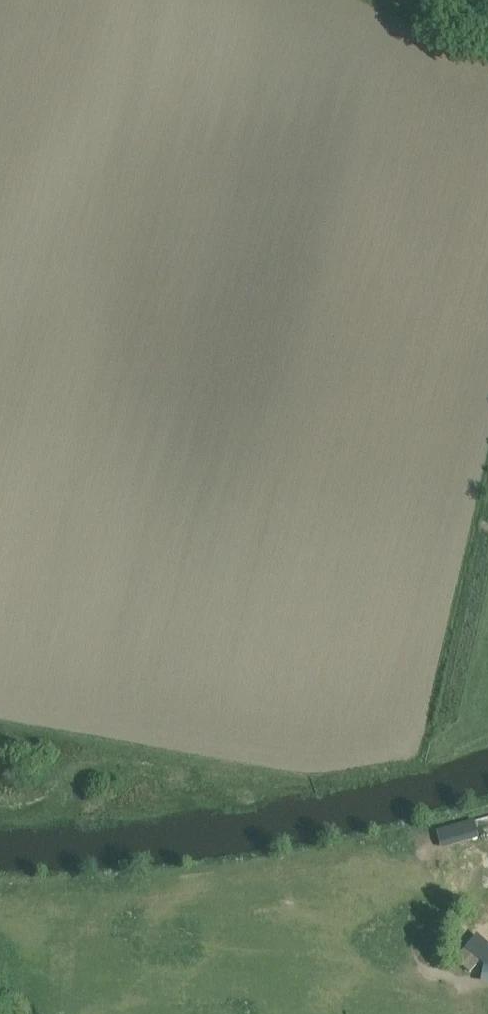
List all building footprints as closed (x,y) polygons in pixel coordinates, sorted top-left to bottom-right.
[(437,832),(441,844),(442,848),(480,838),(474,820),(437,832)]
